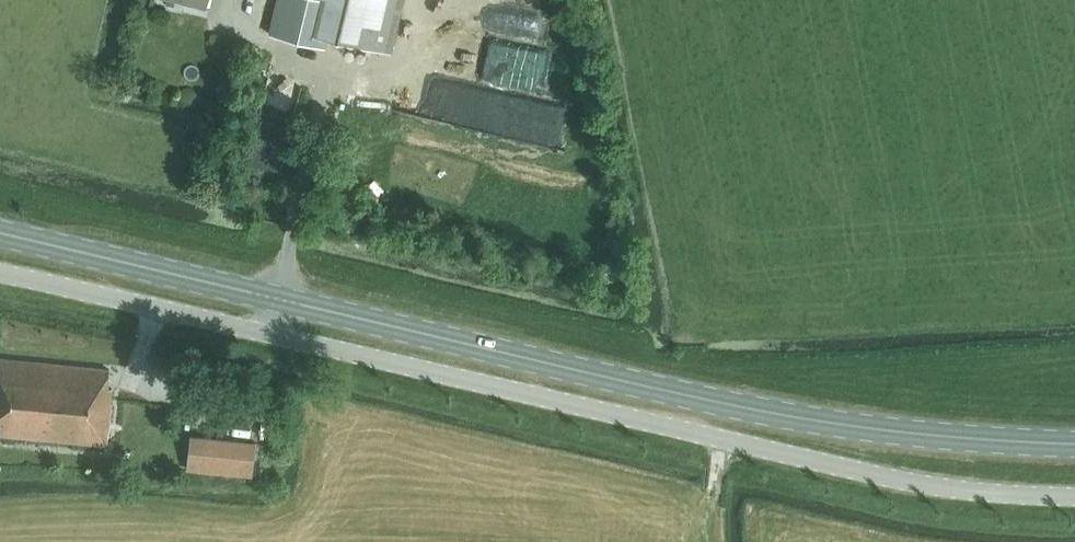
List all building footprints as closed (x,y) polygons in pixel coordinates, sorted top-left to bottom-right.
[(269,36),(323,49),(326,38),(388,53),(401,0),(277,0),(269,36)] [(503,83),(541,91),(550,54),(512,45),(503,83)] [(109,368),(0,358),(0,434),(106,444),(111,387),(107,387),(109,368)] [(255,443),(190,436),(186,465),(252,472),(255,443)]
